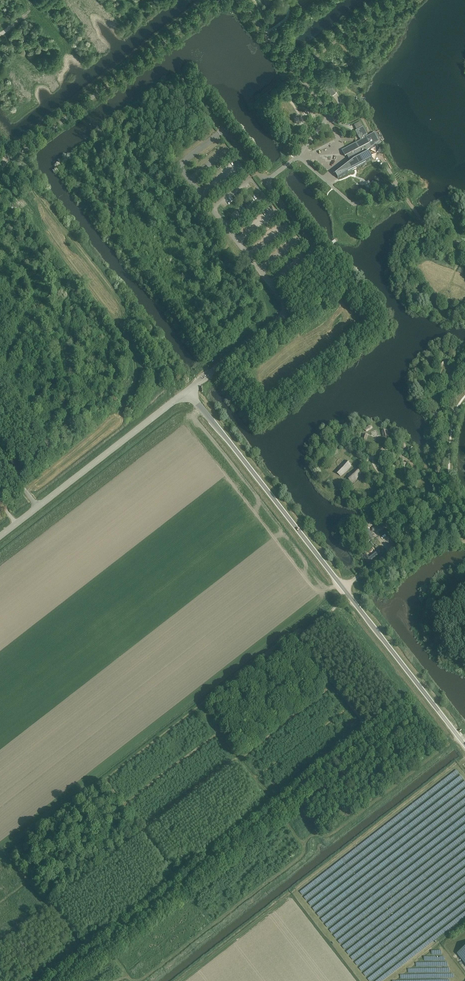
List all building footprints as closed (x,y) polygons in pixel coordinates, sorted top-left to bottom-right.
[(366,151),(379,142),(374,133),(367,136),(366,135),(367,134),(363,127),(355,131),(358,138),(359,137),(360,140),(346,148),(348,153),(349,152),(353,158),(342,165),(333,172),(333,173),(334,172),(338,178),(338,179),(348,173),(371,160),(366,151)] [(335,470),(341,475),(350,466),(345,461),(335,470)] [(356,469),(348,475),(352,479),(360,473),(356,469)] [(369,541),(374,538),(369,529),(363,532),(369,541)]
